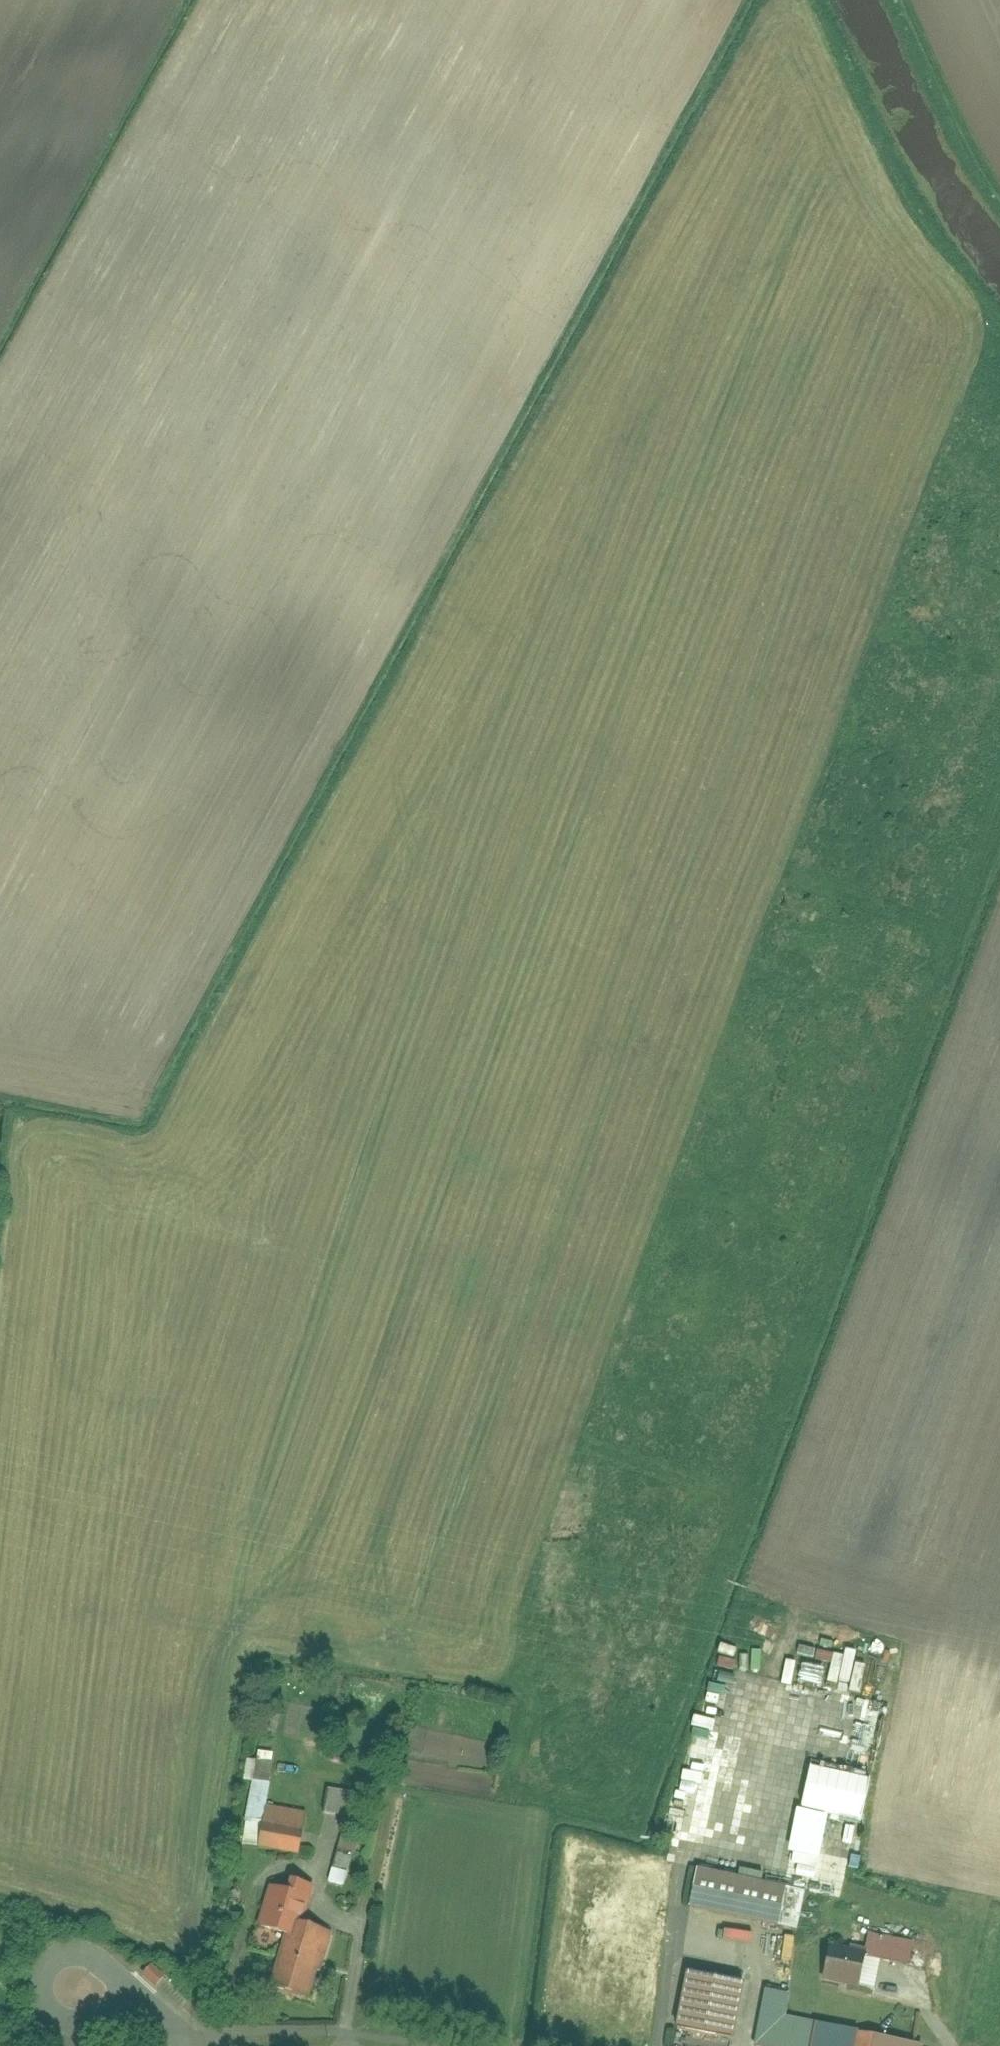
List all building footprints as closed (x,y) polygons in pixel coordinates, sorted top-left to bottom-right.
[(861,1821),(870,1778),(806,1765),(789,1852),(819,1858),(828,1814),(861,1821)] [(279,1772),(259,1770),(252,1846),(301,1850),(304,1821),(275,1818),(279,1779),(279,1772)] [(360,1788),(337,1786),(334,1810),(358,1812),(360,1788)] [(756,1807),(754,1816),(781,1821),(783,1812),(756,1807)] [(327,1883),(341,1887),(356,1836),(342,1832),(334,1859),(327,1883)] [(696,1868),(688,1908),(778,1927),(786,1887),(696,1868)] [(267,1946),(286,1951),(275,1990),(302,1998),(318,1937),(303,1933),(306,1919),(276,1911),(267,1945),(267,1946)] [(784,1938),(782,1960),(790,1961),(793,1939),(784,1938)] [(871,1954),(870,1955),(915,1962),(917,1946),(873,1939),(871,1954)] [(828,1947),(822,1981),(864,1989),(870,1955),(871,1954),(828,1947)] [(151,1964),(141,1975),(154,1987),(164,1977),(151,1964)] [(690,1971),(677,2027),(731,2039),(743,1983),(690,1971)] [(753,2045),(758,2045),(812,2045),(816,2024),(784,2018),(789,1993),(764,1988),(753,2045)] [(855,2032),(852,2045),(917,2045),(855,2032)]
